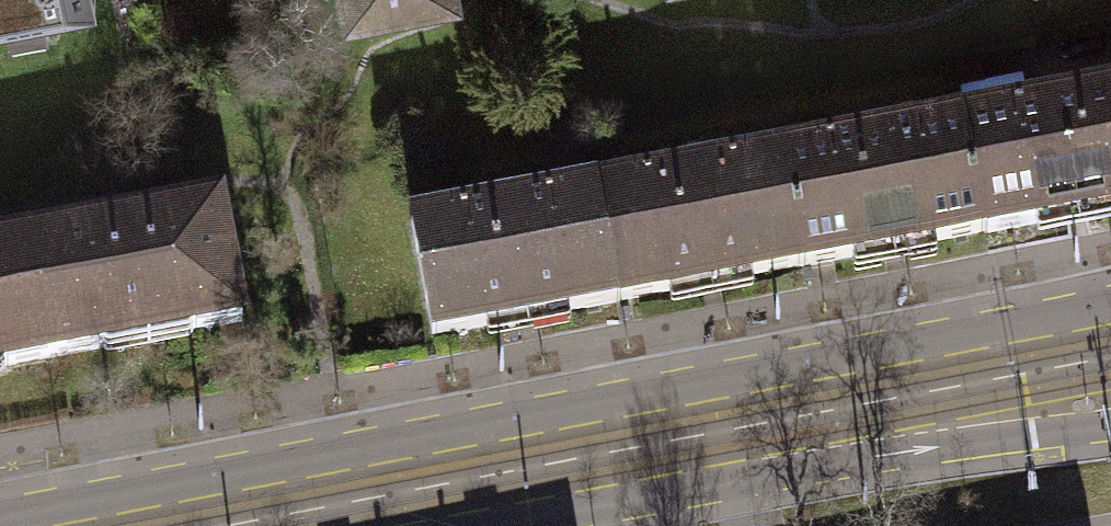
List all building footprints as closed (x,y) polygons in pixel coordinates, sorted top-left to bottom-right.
[(95,1),(94,0),(0,0),(0,19),(95,1)] [(348,12),(410,0),(346,0),(348,12)] [(984,232),(985,233),(1110,209),(1110,81),(1064,90),(1066,100),(963,120),(963,121),(984,232)] [(780,156),(802,267),(984,232),(963,121),(780,156)] [(597,190),(618,302),(802,267),(780,156),(597,190)] [(618,302),(597,190),(411,226),(432,337),(618,302)] [(31,240),(53,357),(243,321),(221,204),(31,240)] [(53,357),(31,240),(0,245),(0,367),(53,357)]
